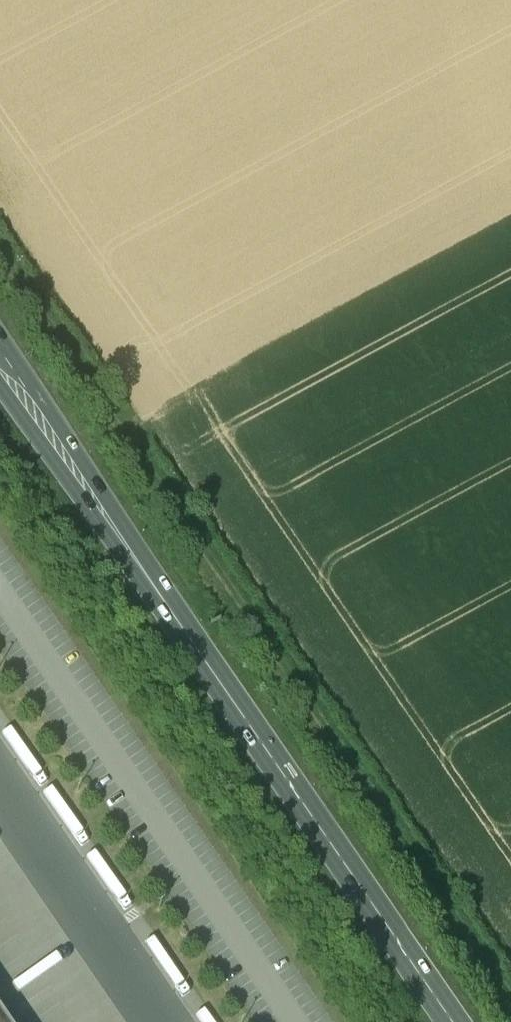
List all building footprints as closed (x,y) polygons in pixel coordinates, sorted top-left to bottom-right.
[(71,949),(24,976),(48,1018),(95,992),(71,949)]
